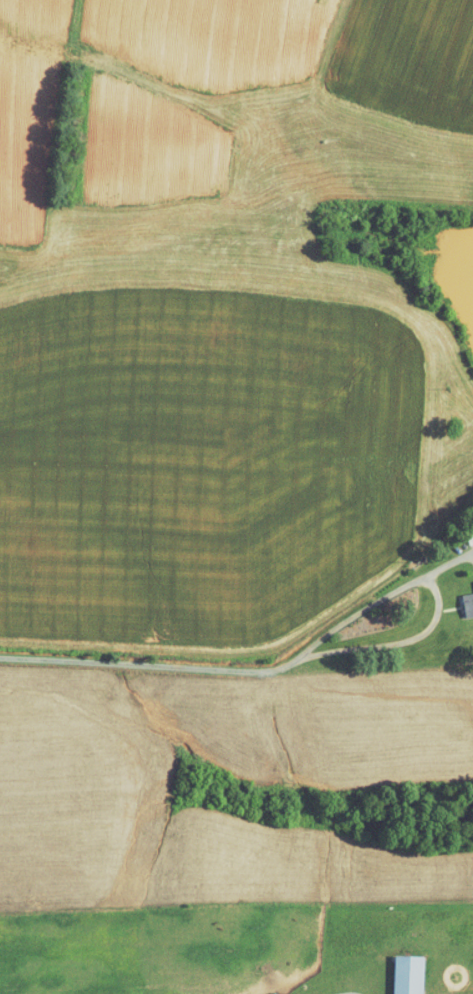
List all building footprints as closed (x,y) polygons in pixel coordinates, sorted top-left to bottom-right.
[(465,575),(466,587),(451,588),(454,611),(472,609),(472,574),(465,575)] [(412,990),(413,950),(384,949),(382,993),(472,993),(472,992),(412,990)]
